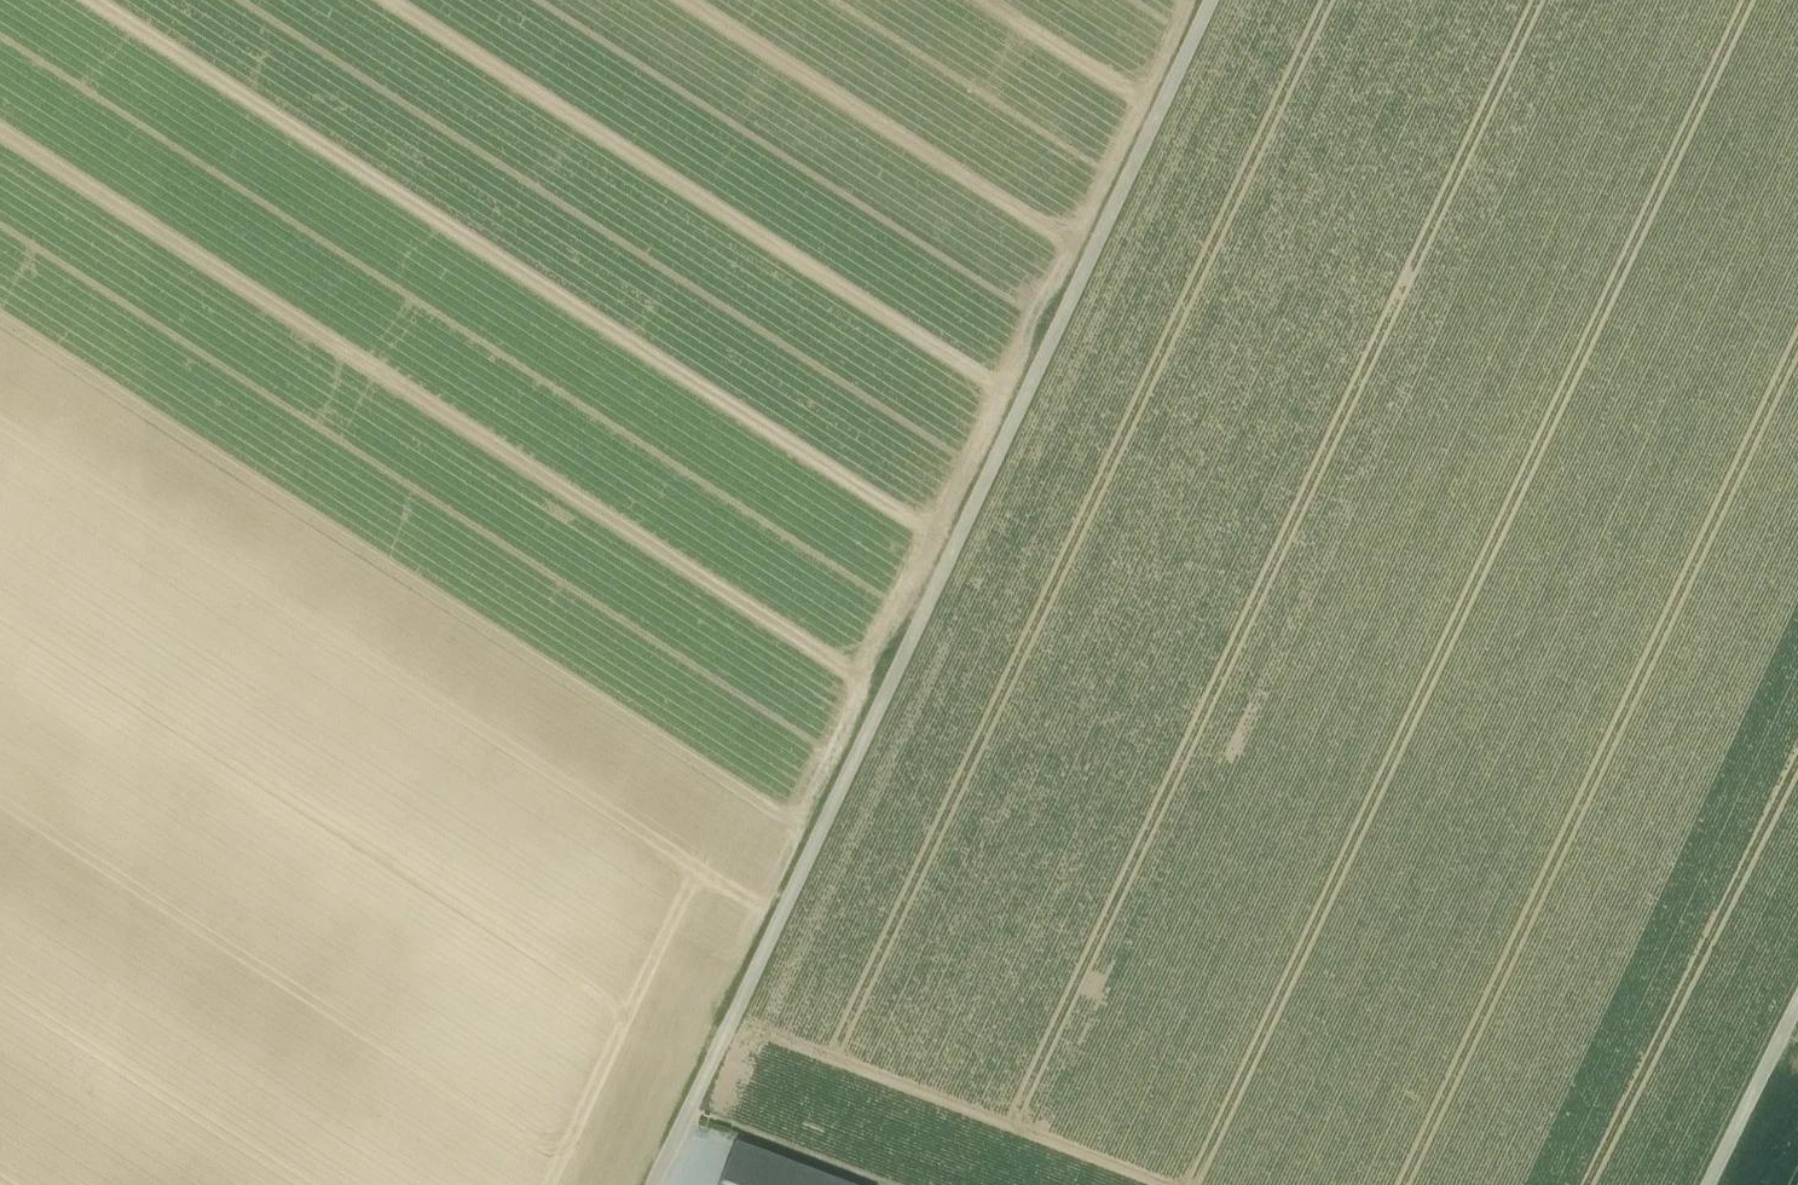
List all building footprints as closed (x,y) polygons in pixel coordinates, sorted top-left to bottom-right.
[(738,1144),(723,1184),(847,1184),(738,1144)]
